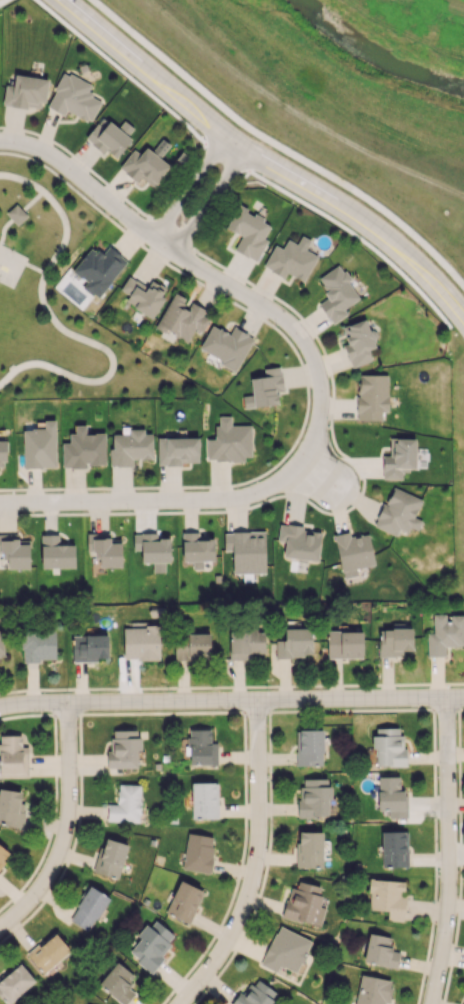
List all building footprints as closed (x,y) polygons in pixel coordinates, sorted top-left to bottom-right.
[(47,106),(64,115),(67,110),(90,122),(101,100),(87,93),(91,85),(64,71),(47,106)] [(2,104),(43,110),(48,79),(15,74),(13,85),(5,84),(2,104)] [(84,138),(103,153),(106,150),(116,158),(132,139),(128,135),(133,128),(124,120),(117,128),(103,116),(84,138)] [(153,187),(170,166),(160,158),(162,155),(148,144),(140,154),(133,149),(118,168),(137,182),(140,177),(153,187)] [(234,251),(257,261),(267,239),(264,238),(271,222),(236,206),(226,228),(241,235),(234,251)] [(274,244),(263,267),(284,277),(286,273),(304,281),(317,254),(286,240),(282,249),(274,244)] [(127,261),(106,244),(99,254),(90,247),(72,271),(86,282),(82,287),(98,299),(127,261)] [(317,278),(329,297),(319,303),(331,324),(347,314),(343,308),(360,298),(339,264),(317,278)] [(151,318),(168,290),(151,280),(147,288),(128,276),(120,290),(129,295),(125,301),(151,318)] [(187,342),(194,330),(201,334),(211,315),(187,303),(189,300),(173,292),(156,326),(187,342)] [(351,367),(372,361),(368,349),(375,347),(366,319),(342,326),(347,344),(344,345),(351,367)] [(253,338),(233,327),(229,334),(211,325),(198,350),(236,370),(253,338)] [(250,378),(252,395),(242,396),(243,408),(278,405),(277,391),(283,391),(280,366),(263,368),(264,377),(250,378)] [(388,412),(387,374),(357,375),(358,420),(381,419),(381,412),(388,412)] [(251,425),(231,425),(230,416),(219,416),(219,426),(214,426),(215,439),(207,439),(207,460),(251,460),(251,425)] [(44,429),(23,429),(24,468),(56,467),(55,419),(44,420),(44,429)] [(104,433),(86,434),(86,425),(75,425),(75,433),(69,433),(69,443),(62,443),(62,466),(105,465),(104,433)] [(152,458),(152,430),(129,431),(129,434),(110,434),(111,465),(132,465),(132,459),(152,458)] [(198,464),(199,438),(157,437),(157,463),(198,464)] [(416,438),(390,438),(389,456),(382,455),(382,478),(402,479),(402,470),(415,470),(416,438)] [(375,527),(396,535),(398,529),(407,533),(409,527),(417,530),(421,520),(414,517),(422,498),(390,487),(375,527)] [(321,531),(303,530),(303,526),(279,523),(278,540),(285,541),(283,557),(318,561),(321,531)] [(265,573),(265,531),(223,532),(224,550),(232,550),(232,573),(265,573)] [(214,560),(214,537),(199,537),(199,532),(182,532),(182,561),(192,561),(192,568),(203,568),(202,560),(214,560)] [(375,564),(368,533),(350,538),(348,532),(334,535),(344,580),(357,577),(355,569),(375,564)] [(121,543),(110,542),(110,534),(87,533),(87,556),(100,556),(99,567),(121,567),(121,543)] [(141,562),(153,562),(153,573),(164,572),(164,563),(170,563),(170,538),(157,538),(157,533),(133,533),(133,550),(141,550),(141,562)] [(18,543),(18,534),(0,534),(0,552),(6,553),(5,568),(29,569),(30,544),(18,543)] [(41,568),(75,567),(74,545),(58,545),(58,534),(41,535),(41,568)] [(448,615),(448,614),(433,614),(433,633),(427,633),(427,656),(445,656),(445,646),(463,646),(463,628),(463,615),(448,615)] [(124,660),(159,659),(159,625),(123,625),(124,660)] [(311,628),(284,628),(285,640),(275,640),(276,657),(312,656),(311,628)] [(412,629),(379,628),(379,656),(402,657),(402,650),(412,651),(412,629)] [(55,661),(55,630),(22,630),(22,661),(55,661)] [(229,659),(250,660),(250,653),(264,653),(265,630),(229,630),(229,659)] [(363,631),(327,631),(327,658),(362,658),(363,631)] [(175,660),(210,659),(210,633),(174,634),(175,660)] [(107,635),(72,635),(73,661),(108,661),(107,635)] [(405,765),(405,736),(399,736),(398,728),(373,728),(374,766),(405,765)] [(210,729),(188,730),(189,765),(217,764),(217,742),(211,742),(210,729)] [(322,729),(295,730),(296,765),(323,765),(322,729)] [(107,768),(137,767),(137,750),(141,750),(141,738),(137,738),(137,730),(112,730),(112,750),(107,750),(107,768)] [(28,777),(28,746),(21,746),(21,735),(0,736),(0,777),(28,777)] [(403,776),(378,777),(378,811),(388,810),(389,817),(404,817),(403,776)] [(300,817),(328,816),(328,798),(329,798),(329,778),(299,779),(300,817)] [(191,818),(217,818),(217,782),(191,783),(191,818)] [(140,785),(117,784),(117,804),(108,804),(107,821),(139,822),(140,785)] [(25,804),(20,803),(21,791),(0,789),(0,825),(23,827),(25,804)] [(322,868),(323,832),(297,831),(297,867),(322,868)] [(407,831),(381,832),(382,867),(408,866),(407,831)] [(182,869),(209,873),(215,837),(188,833),(182,869)] [(128,844),(104,837),(93,872),(118,879),(128,844)] [(0,845),(0,867),(11,854),(0,845)] [(387,911),(387,920),(404,920),(405,895),(403,895),(404,881),(370,879),(368,910),(387,911)] [(165,913),(189,923),(203,891),(180,880),(165,913)] [(321,886),(298,881),(297,888),(290,887),(282,917),(320,926),(325,907),(320,906),(322,896),(318,895),(321,886)] [(108,896),(87,885),(68,920),(89,932),(108,896)] [(176,937),(153,918),(139,937),(140,938),(128,954),(150,971),(176,937)] [(311,940),(278,926),(260,965),(276,972),(279,966),(297,973),(311,940)] [(70,950),(53,931),(27,955),(44,974),(70,950)] [(397,967),(399,952),(390,951),(392,937),(368,933),(364,963),(397,967)] [(35,982),(19,961),(0,976),(0,998),(5,1003),(8,1003),(35,982)] [(127,987),(136,976),(115,961),(98,986),(123,1003),(126,1003),(134,993),(127,987)] [(389,1002),(393,980),(361,974),(355,1003),(385,1003),(385,1002),(389,1002)] [(277,993),(254,976),(234,1003),(270,1003),(277,993)]
